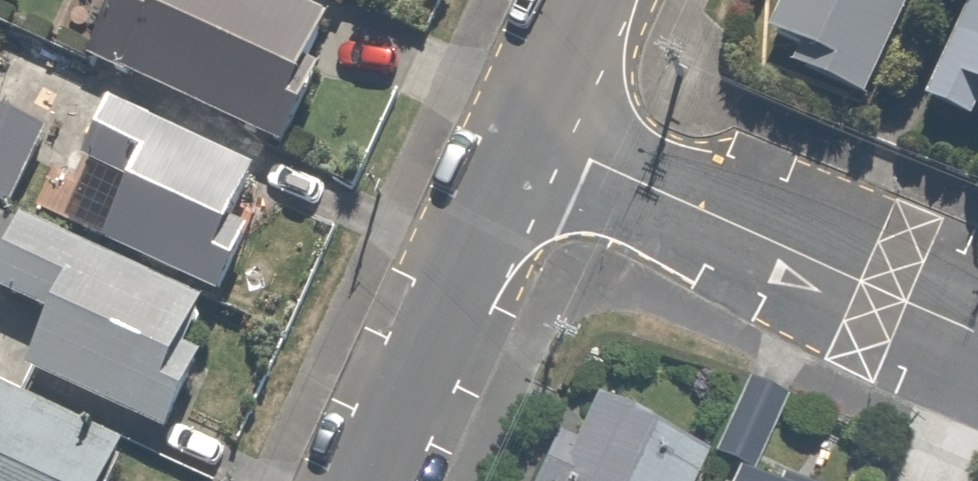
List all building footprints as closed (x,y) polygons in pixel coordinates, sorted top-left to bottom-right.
[(301,0),(113,0),(84,65),(279,152),(339,17),(301,0)] [(751,53),(865,102),(908,0),(773,0),(751,53)] [(916,98),(970,123),(975,112),(977,114),(977,0),(961,0),(916,98)] [(255,161),(107,97),(79,163),(123,182),(97,243),(201,287),(255,161)] [(0,99),(0,202),(13,208),(53,125),(0,99)] [(0,266),(0,297),(41,314),(17,372),(162,434),(211,322),(185,311),(192,294),(20,220),(0,266)] [(752,479),(786,400),(740,381),(707,457),(725,465),(719,480),(758,480),(752,479)] [(131,444),(0,383),(0,480),(114,480),(131,444)] [(697,452),(588,402),(551,480),(684,480),(697,452)]
